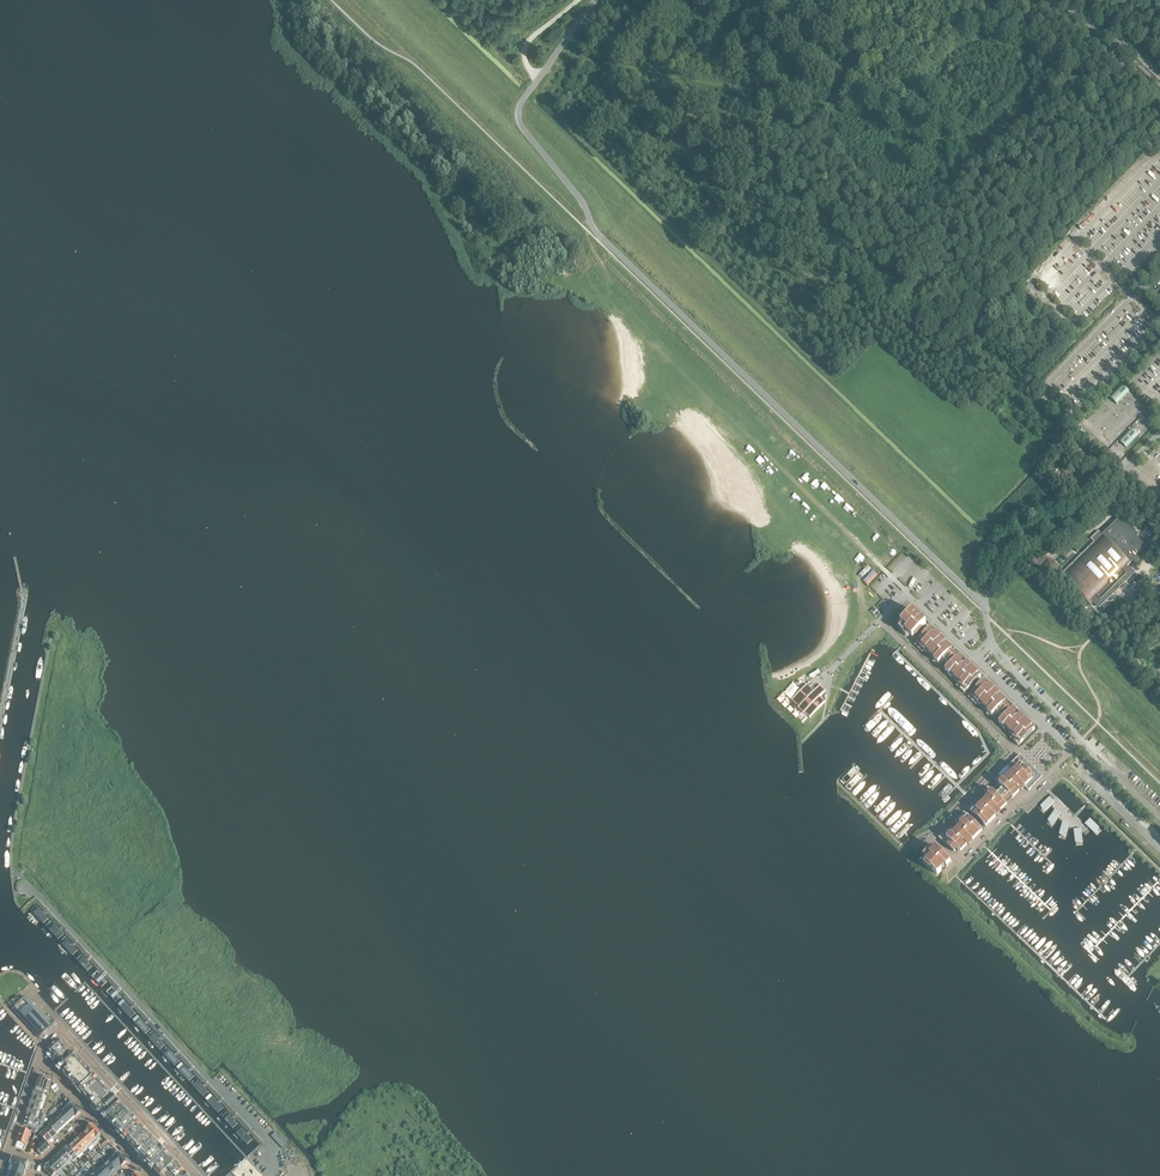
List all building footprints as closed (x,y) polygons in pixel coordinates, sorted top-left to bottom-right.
[(1123,386),(1110,399),(1117,406),(1130,393),(1123,386)] [(1120,442),(1126,448),(1137,437),(1138,436),(1132,430),(1120,442)] [(1061,575),(1060,575),(1092,607),(1092,606),(1095,603),(1098,607),(1100,609),(1116,594),(1121,588),(1135,575),(1133,573),(1130,569),(1133,566),(1133,567),(1134,566),(1133,566),(1149,551),(1151,549),(1119,518),(1117,520),(1102,535),(1099,531),(1091,539),(1094,542),(1069,567),(1061,575)] [(893,558),(902,551),(900,548),(891,555),(893,558)] [(1061,563),(1064,565),(1073,555),(1071,553),(1061,563)] [(894,566),(898,562),(901,565),(904,562),(898,555),(891,562),(894,566)] [(926,623),(922,619),(918,623),(917,622),(920,618),(918,616),(914,620),(913,619),(917,615),(913,611),(908,616),(906,614),(900,621),(903,625),(900,628),(905,633),(906,631),(912,637),(915,635),(916,636),(922,630),(921,629),(926,623)] [(935,658),(934,659),(938,663),(942,659),(946,663),(954,654),(951,651),(952,649),(945,643),(941,647),(940,646),(944,642),(942,640),(938,643),(937,642),(941,638),(931,628),(917,642),(925,650),(926,649),(935,658)] [(958,657),(954,654),(946,663),(949,666),(945,670),(950,674),(951,673),(960,682),(959,683),(967,691),(981,677),(971,667),(966,671),(965,670),(969,666),(966,664),(963,668),(962,667),(966,663),(959,656),(958,657)] [(992,716),(996,712),(1000,715),(1008,706),(1004,703),(1006,702),(999,695),(995,699),(994,698),(998,694),(995,692),(992,696),(991,695),(995,690),(985,680),(970,695),(978,703),(980,701),(989,710),(988,712),(992,716)] [(822,695),(816,690),(814,692),(807,685),(792,701),(799,707),(798,708),(804,714),(804,713),(810,718),(825,702),(820,697),(822,695)] [(1021,692),(1016,697),(1021,700),(1025,695),(1021,692)] [(999,723),(1003,727),(1005,726),(1014,735),(1012,736),(1021,744),(1035,729),(1024,719),(1020,724),(1019,723),(1023,719),(1020,716),(1016,720),(1015,719),(1019,715),(1013,709),(1011,710),(1008,706),(1000,715),(1003,718),(999,723)] [(1034,748),(1030,752),(1037,759),(1040,756),(1048,764),(1055,757),(1058,759),(1066,752),(1048,734),(1041,740),(1040,739),(1032,746),(1034,748)] [(1000,814),(996,810),(997,809),(1000,811),(1008,803),(1004,800),(1008,796),(1012,799),(1020,791),(1017,788),(1018,787),(1022,791),(1024,789),(1020,785),(1021,784),(1029,791),(1042,777),(1035,770),(1036,768),(1033,765),(1031,766),(1020,755),(1008,767),(1012,771),(1003,780),(999,776),(995,780),(999,784),(992,791),(988,787),(984,792),(988,795),(979,805),(975,801),(967,809),(986,827),(996,817),(992,813),(993,812),(998,816),(1000,814)] [(1037,823),(1058,805),(1047,794),(1034,807),(1029,813),(1037,823)] [(1058,805),(1037,823),(1051,840),(1064,811),(1058,805)] [(1069,850),(1070,818),(1064,811),(1051,840),(1069,850)] [(964,812),(956,820),(960,824),(951,834),(947,830),(939,838),(954,852),(956,850),(958,852),(960,851),(961,852),(967,845),(964,842),(965,841),(969,845),(972,843),(968,838),(969,837),(972,841),(982,831),(964,812)] [(1091,816),(1081,827),(1091,848),(1106,832),(1091,816)] [(1091,848),(1081,827),(1070,818),(1069,850),(1091,848)] [(952,861),(936,846),(924,858),(928,861),(924,865),(931,871),(932,870),(937,875),(942,871),(938,867),(939,866),(943,870),(945,867),(941,863),(942,862),(947,867),(952,861)] [(34,905),(29,910),(42,924),(47,919),(34,905)] [(49,921),(43,925),(57,940),(62,935),(49,921)] [(63,937),(58,942),(72,956),(77,951),(63,937)] [(78,953),(73,958),(87,972),(92,968),(78,953)] [(93,969),(88,974),(101,988),(107,984),(93,969)] [(108,985),(103,990),(116,1005),(122,1000),(108,985)] [(52,1026),(39,1012),(26,997),(13,1010),(26,1024),(39,1038),(52,1026)] [(123,1001),(118,1006),(131,1020),(136,1015),(123,1001)] [(137,1016),(132,1021),(146,1036),(151,1031),(137,1016)] [(152,1033),(147,1037),(160,1052),(166,1047),(152,1033)] [(47,1059),(63,1044),(58,1039),(48,1049),(46,1055),(47,1056),(45,1058),(47,1059)] [(63,1044),(47,1059),(51,1064),(67,1049),(63,1044)] [(167,1048),(162,1053),(175,1068),(180,1063),(167,1048)] [(56,1066),(57,1067),(72,1054),(67,1049),(51,1064),(54,1068),(56,1066)] [(79,1090),(83,1086),(94,1076),(72,1053),(72,1054),(57,1067),(58,1067),(61,1071),(69,1079),(67,1081),(71,1085),(73,1083),(79,1090)] [(181,1063),(176,1068),(189,1083),(195,1078),(181,1063)] [(39,1076),(36,1088),(48,1092),(51,1084),(52,1081),(47,1079),(39,1076)] [(110,1094),(94,1076),(83,1086),(79,1090),(90,1102),(88,1104),(90,1106),(92,1104),(96,1109),(103,1116),(118,1102),(110,1094)] [(191,1085),(204,1099),(209,1094),(196,1080),(191,1085)] [(33,1097),(41,1100),(42,1100),(44,1094),(43,1094),(44,1091),(49,1093),(49,1092),(48,1092),(36,1088),(35,1091),(33,1097)] [(211,1096),(206,1101),(218,1114),(223,1110),(211,1096)] [(30,1106),(38,1109),(39,1109),(41,1102),(40,1102),(41,1100),(33,1097),(32,1100),(32,1099),(30,1106)] [(137,1123),(118,1102),(103,1116),(112,1126),(110,1128),(114,1132),(116,1130),(122,1137),(137,1123)] [(73,1103),(68,1108),(76,1117),(81,1112),(73,1103)] [(27,1114),(27,1115),(36,1117),(38,1111),(38,1109),(30,1106),(29,1108),(27,1114)] [(76,1117),(68,1108),(63,1112),(70,1120),(75,1116),(76,1117)] [(226,1111),(220,1116),(233,1130),(238,1126),(226,1111)] [(66,1125),(70,1120),(63,1112),(58,1117),(66,1125)] [(36,1117),(27,1115),(26,1117),(23,1125),(32,1128),(33,1128),(34,1128),(37,1129),(39,1123),(38,1123),(40,1120),(38,1119),(36,1123),(36,1122),(35,1124),(34,1123),(35,1119),(36,1117)] [(61,1129),(66,1125),(58,1117),(54,1121),(53,1120),(52,1120),(61,1129)] [(56,1133),(61,1129),(52,1120),(48,1124),(57,1135),(57,1134),(56,1133)] [(137,1123),(122,1137),(142,1158),(150,1166),(165,1153),(157,1144),(137,1123)] [(52,1139),(57,1135),(48,1124),(48,1125),(49,1127),(45,1131),(52,1139)] [(92,1124),(87,1129),(88,1130),(96,1139),(97,1140),(102,1135),(92,1124)] [(16,1148),(24,1151),(31,1132),(22,1129),(20,1134),(19,1137),(16,1148)] [(91,1143),(96,1139),(88,1130),(83,1134),(91,1143)] [(243,1130),(238,1135),(247,1146),(253,1141),(243,1130)] [(45,1141),(50,1146),(49,1145),(51,1143),(50,1141),(52,1139),(45,1131),(40,1135),(40,1136),(45,1141)] [(275,1132),(271,1136),(283,1148),(287,1145),(275,1132)] [(83,1134),(78,1138),(87,1148),(88,1148),(87,1147),(91,1143),(83,1134)] [(83,1153),(87,1148),(78,1138),(73,1143),(83,1153)] [(45,1151),(50,1146),(45,1141),(41,1145),(36,1150),(41,1155),(45,1151)] [(83,1153),(73,1143),(69,1147),(68,1146),(78,1157),(83,1153)] [(68,1146),(63,1151),(73,1162),(78,1157),(68,1146)] [(73,1162),(63,1151),(58,1155),(67,1165),(72,1161),(73,1162)] [(113,1157),(121,1166),(122,1167),(127,1162),(118,1152),(113,1157)] [(165,1153),(150,1166),(159,1175),(187,1175),(165,1153)] [(58,1155),(53,1159),(63,1169),(67,1165),(58,1155)] [(116,1170),(121,1166),(113,1157),(111,1155),(106,1160),(107,1161),(108,1160),(116,1170)] [(34,1164),(30,1163),(12,1157),(11,1160),(10,1164),(26,1170),(27,1170),(28,1170),(32,1172),(33,1169),(34,1167),(34,1164)] [(53,1159),(49,1164),(59,1175),(58,1173),(63,1169),(53,1159)] [(107,1161),(103,1165),(112,1174),(116,1170),(108,1160),(107,1161)] [(10,1164),(8,1171),(24,1175),(26,1170),(10,1164)] [(59,1175),(49,1164),(44,1168),(51,1175),(57,1175),(59,1175)] [(112,1174),(103,1165),(98,1169),(104,1175),(110,1175),(112,1174)]
